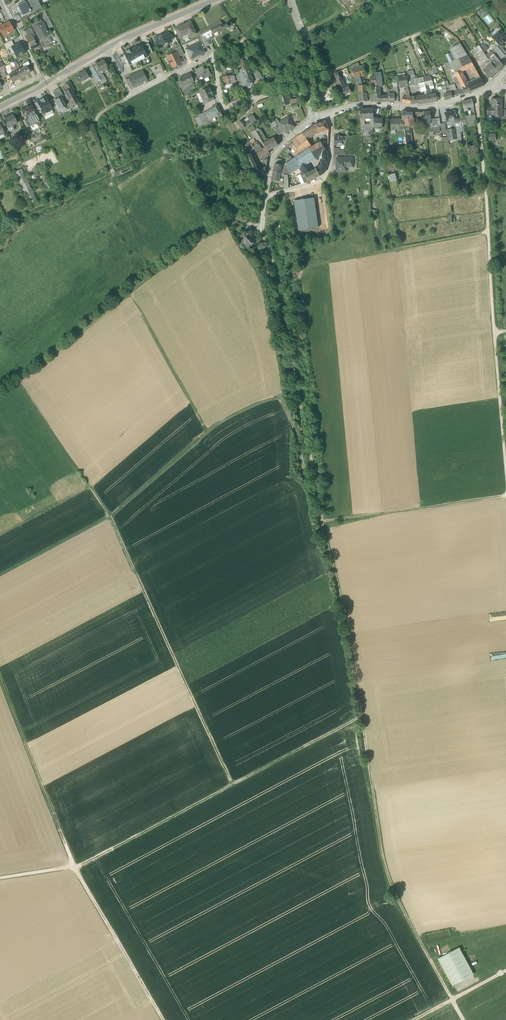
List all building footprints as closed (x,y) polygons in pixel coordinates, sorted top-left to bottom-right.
[(25,2),(25,4),(18,7),(20,11),(21,10),(23,14),(29,11),(29,12),(30,11),(29,10),(32,9),(34,12),(41,8),(39,9),(37,3),(38,2),(37,0),(29,0),(25,2)] [(26,16),(19,19),(23,26),(28,22),(26,16)] [(47,17),(44,19),(49,29),(52,27),(47,17)] [(210,26),(213,33),(214,34),(218,32),(218,34),(224,31),(223,28),(224,27),(221,20),(210,26)] [(42,23),(33,27),(40,41),(44,38),(43,37),(48,35),(43,26),(44,25),(42,22),(42,23)] [(185,26),(175,30),(179,38),(188,34),(190,38),(196,34),(191,22),(184,25),(185,26)] [(8,23),(2,26),(0,27),(0,30),(3,36),(5,34),(7,35),(9,34),(9,32),(12,31),(8,23)] [(206,40),(208,39),(213,37),(211,34),(213,33),(210,26),(199,32),(203,40),(203,41),(206,40)] [(493,37),(499,45),(502,43),(502,44),(505,41),(505,40),(505,39),(505,37),(501,30),(493,37)] [(166,36),(164,34),(159,36),(159,38),(159,45),(164,46),(164,42),(166,41),(169,43),(172,40),(171,40),(166,36)] [(27,36),(25,37),(31,50),(36,47),(31,36),(30,35),(27,36)] [(485,42),(489,48),(493,45),(489,39),(485,42)] [(4,45),(7,50),(13,47),(11,41),(4,45)] [(200,43),(190,47),(188,53),(189,55),(190,55),(192,59),(196,57),(196,56),(198,55),(199,55),(205,53),(203,49),(200,43)] [(451,49),(450,53),(454,60),(467,55),(460,43),(451,49)] [(483,43),(479,46),(484,53),(488,50),(483,43)] [(136,47),(130,50),(126,51),(127,52),(124,53),(127,60),(130,65),(133,64),(145,58),(148,57),(145,52),(143,46),(142,44),(139,46),(139,45),(136,47)] [(16,58),(24,54),(19,45),(12,49),(16,58)] [(499,45),(494,49),(502,59),(505,55),(505,53),(499,45)] [(486,56),(479,46),(475,49),(483,60),(487,57),(486,56)] [(181,47),(175,50),(176,53),(179,57),(184,55),(181,47)] [(502,59),(494,49),(491,52),(494,55),(499,61),(502,59)] [(494,55),(491,52),(486,56),(487,57),(489,60),(490,59),(489,58),(492,56),(494,55)] [(179,57),(176,53),(168,57),(170,61),(169,61),(170,65),(171,64),(173,67),(182,63),(179,57)] [(446,55),(449,63),(454,60),(450,53),(446,55)] [(453,70),(455,73),(461,71),(462,71),(463,70),(470,68),(474,66),(470,59),(467,55),(454,60),(449,63),(453,70)] [(499,61),(494,55),(492,56),(495,62),(492,64),(497,72),(498,73),(503,66),(499,61)] [(241,69),(242,70),(246,69),(242,58),(238,60),(240,66),(241,69)] [(96,65),(101,73),(109,69),(105,61),(96,65)] [(160,64),(151,68),(155,76),(164,71),(160,64)] [(497,72),(492,64),(489,67),(488,66),(483,71),(487,75),(486,76),(489,79),(497,72)] [(101,73),(96,65),(93,67),(101,80),(103,84),(106,83),(101,73)] [(17,71),(15,66),(12,67),(10,68),(13,73),(8,75),(12,82),(21,78),(17,71)] [(24,67),(17,71),(21,78),(29,73),(28,71),(26,66),(24,67)] [(348,75),(353,72),(352,70),(350,66),(346,68),(341,71),(344,77),(348,75)] [(355,78),(359,76),(366,74),(363,66),(359,68),(352,70),(353,72),(354,76),(355,78)] [(101,80),(93,67),(90,69),(97,82),(101,80)] [(205,70),(204,70),(203,67),(196,70),(196,72),(199,77),(202,76),(203,76),(204,79),(211,76),(207,69),(205,70)] [(246,69),(242,70),(244,77),(251,75),(248,68),(246,69)] [(247,84),(244,77),(242,70),(241,69),(237,71),(243,86),(247,84)] [(409,80),(416,79),(413,70),(407,72),(409,80)] [(463,88),(453,70),(449,70),(459,90),(463,88)] [(86,71),(77,76),(80,83),(84,81),(84,80),(89,77),(86,71)] [(341,71),(334,75),(337,81),(341,79),(344,77),(341,71)] [(466,83),(461,71),(455,73),(463,88),(467,86),(466,83)] [(140,72),(129,78),(133,87),(145,82),(140,72)] [(191,75),(190,73),(180,78),(181,80),(183,86),(194,82),(191,75)] [(229,74),(227,75),(230,84),(236,83),(234,76),(230,76),(229,74)] [(251,75),(244,77),(247,84),(249,88),(251,88),(252,85),(251,83),(254,82),(251,75)] [(407,80),(406,75),(399,76),(400,85),(400,88),(403,87),(403,86),(405,87),(405,89),(408,89),(407,80)] [(423,77),(424,83),(427,82),(428,86),(433,85),(430,76),(429,76),(423,77)] [(424,84),(424,83),(423,77),(416,79),(409,80),(407,80),(408,86),(421,84),(424,84)] [(346,88),(341,79),(337,81),(342,90),(346,88)] [(481,79),(468,84),(468,86),(470,91),(484,86),(481,79)] [(70,82),(64,86),(66,91),(70,89),(71,92),(74,90),(70,82)] [(259,84),(256,86),(254,89),(255,91),(263,85),(261,83),(259,84)] [(363,86),(362,86),(358,87),(359,94),(367,93),(366,86),(363,86)] [(346,88),(342,90),(345,97),(352,93),(349,87),(346,88)] [(203,91),(200,92),(202,97),(212,92),(209,88),(203,91)] [(66,91),(64,92),(70,103),(71,106),(72,106),(77,103),(75,98),(74,95),(73,95),(71,92),(70,89),(66,91)] [(453,92),(451,93),(453,98),(460,95),(459,90),(453,92)] [(202,97),(204,102),(205,101),(213,97),(214,97),(212,92),(202,97)] [(367,93),(359,94),(360,102),(367,101),(367,93)] [(430,95),(427,95),(429,103),(438,102),(436,94),(430,95)] [(288,95),(282,96),(286,106),(286,108),(291,106),(288,95)] [(427,95),(410,97),(411,104),(419,103),(420,105),(429,103),(427,95)] [(58,96),(53,99),(60,111),(65,109),(64,107),(64,106),(60,98),(59,96),(58,96)] [(45,98),(37,103),(40,108),(43,114),(46,112),(46,113),(49,112),(48,111),(51,109),(45,98)] [(501,100),(492,100),(493,108),(487,108),(488,115),(493,114),(493,116),(495,116),(495,120),(502,120),(501,116),(502,116),(502,110),(501,100)] [(473,104),(463,107),(464,112),(468,112),(474,110),(474,109),(473,104)] [(31,105),(28,107),(28,106),(25,107),(26,108),(21,110),(24,116),(25,115),(27,119),(26,120),(29,126),(34,123),(37,124),(38,120),(36,115),(35,115),(33,111),(34,111),(31,105)] [(218,106),(214,108),(218,116),(219,118),(223,116),(218,106)] [(211,109),(207,111),(208,112),(204,114),(203,113),(199,116),(199,117),(203,125),(211,121),(210,120),(215,118),(211,109)] [(453,111),(445,113),(447,120),(449,120),(449,121),(454,120),(454,116),(453,111)] [(413,113),(406,113),(406,112),(402,112),(402,119),(403,119),(404,126),(414,124),(413,119),(413,113)] [(430,112),(424,112),(425,120),(426,129),(429,129),(429,126),(429,124),(433,124),(434,126),(437,125),(436,119),(431,119),(430,112)] [(12,115),(4,119),(4,118),(3,119),(7,127),(11,124),(12,125),(16,123),(16,124),(17,123),(12,115)] [(248,119),(249,120),(252,124),(257,120),(254,115),(248,119)] [(279,123),(285,132),(294,127),(289,117),(279,123)] [(461,119),(454,120),(455,123),(455,126),(463,125),(465,125),(465,124),(466,124),(465,124),(466,124),(465,118),(463,118),(463,117),(461,118),(461,119)] [(363,119),(363,126),(363,131),(363,132),(372,132),(374,119),(369,119),(364,119),(363,119)] [(383,119),(374,119),(373,128),(382,128),(383,119)] [(402,119),(391,120),(391,130),(402,130),(402,119)] [(243,120),(237,124),(242,130),(247,127),(245,123),(243,120)] [(285,132),(279,123),(278,120),(275,121),(279,128),(282,133),(285,132)] [(325,121),(321,123),(321,122),(319,123),(315,125),(317,131),(318,133),(328,130),(325,121)] [(452,130),(447,130),(448,140),(457,139),(455,128),(455,126),(455,123),(451,123),(452,130)] [(315,125),(302,134),(306,139),(317,131),(315,125)] [(268,142),(261,130),(257,132),(259,136),(264,144),(268,142)] [(411,131),(405,132),(406,144),(413,143),(411,131)] [(300,154),(312,147),(306,139),(302,134),(299,136),(296,138),(291,142),(295,147),(300,154)] [(343,137),(334,136),(334,145),(342,146),(342,145),(343,137)] [(268,142),(264,144),(266,149),(268,152),(278,145),(274,138),(268,142)] [(291,142),(283,149),(287,154),(291,150),(295,147),(291,142)] [(320,142),(295,157),(300,165),(304,163),(314,156),(321,152),(325,150),(324,147),(320,142)] [(262,151),(257,144),(256,145),(254,147),(257,151),(259,154),(262,151)] [(296,156),(300,154),(295,147),(291,150),(296,156)] [(247,148),(242,150),(245,157),(246,156),(251,154),(247,148)] [(262,151),(259,154),(263,160),(266,160),(265,158),(268,157),(267,155),(269,153),(268,152),(266,149),(262,151)] [(251,154),(246,156),(253,170),(257,169),(258,169),(256,165),(251,154)] [(300,165),(295,157),(292,159),(285,164),(290,171),(300,165)] [(352,158),(336,158),(337,172),(344,171),(343,167),(353,167),(354,167),(354,162),(352,162),(352,158)] [(323,159),(319,169),(317,171),(319,176),(324,173),(328,161),(323,159)] [(262,165),(256,165),(258,169),(265,168),(266,168),(267,160),(266,160),(263,160),(262,165)] [(309,169),(304,163),(300,165),(305,175),(311,172),(309,169)] [(282,165),(275,164),(273,172),(280,174),(281,171),(282,165)] [(14,171),(29,203),(37,199),(21,168),(14,171)] [(305,175),(306,178),(308,181),(308,182),(315,178),(319,176),(317,171),(316,169),(312,171),(311,172),(305,175)] [(244,170),(239,173),(242,180),(247,177),(246,174),(244,170)] [(280,174),(273,172),(272,180),(278,182),(279,176),(280,174)] [(292,172),(288,175),(288,179),(288,188),(298,185),(297,181),(295,177),(293,172),(292,172)] [(294,201),(298,230),(318,228),(314,199),(294,201)] [(248,235),(244,240),(246,242),(251,246),(256,240),(253,237),(252,238),(248,235)] [(238,246),(240,249),(242,246),(246,242),(244,240),(238,246)] [(438,958),(453,987),(474,975),(459,947),(438,958)]
